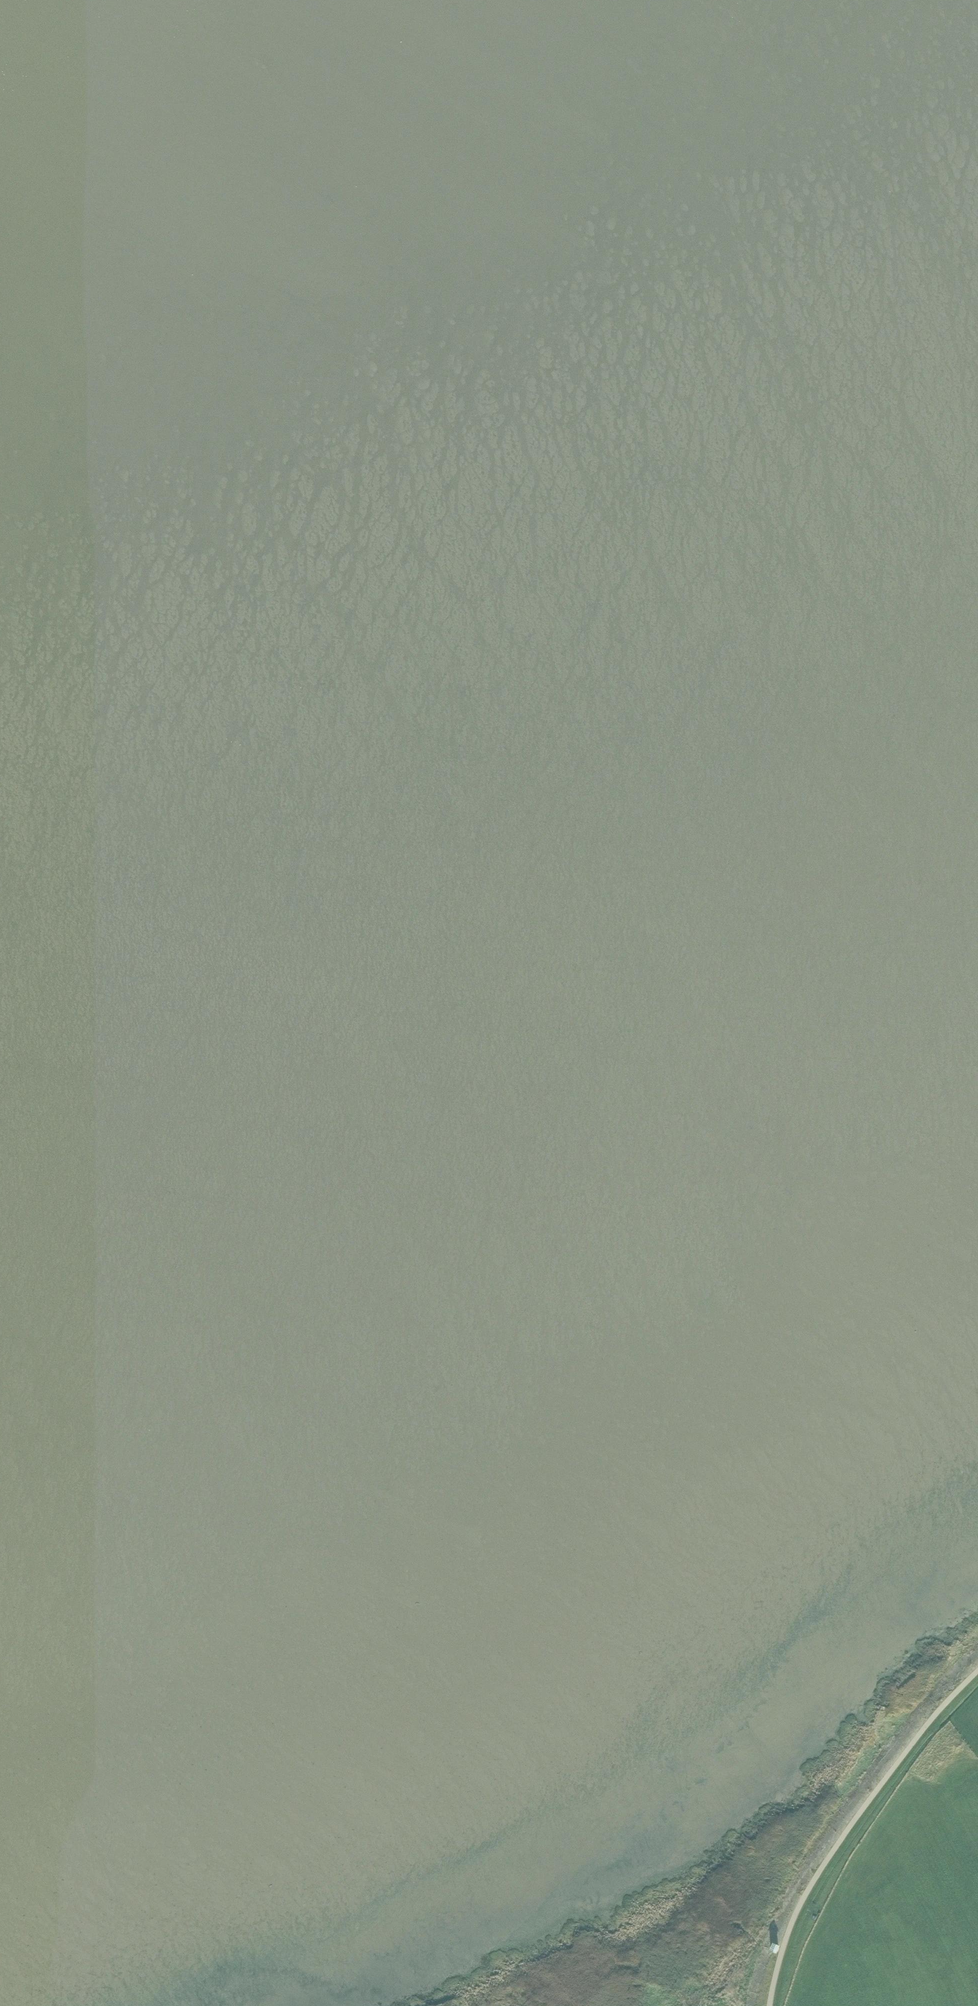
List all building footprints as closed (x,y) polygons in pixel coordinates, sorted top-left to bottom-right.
[(780,1945),(773,1942),(769,1950),(776,1953),(780,1945)]
